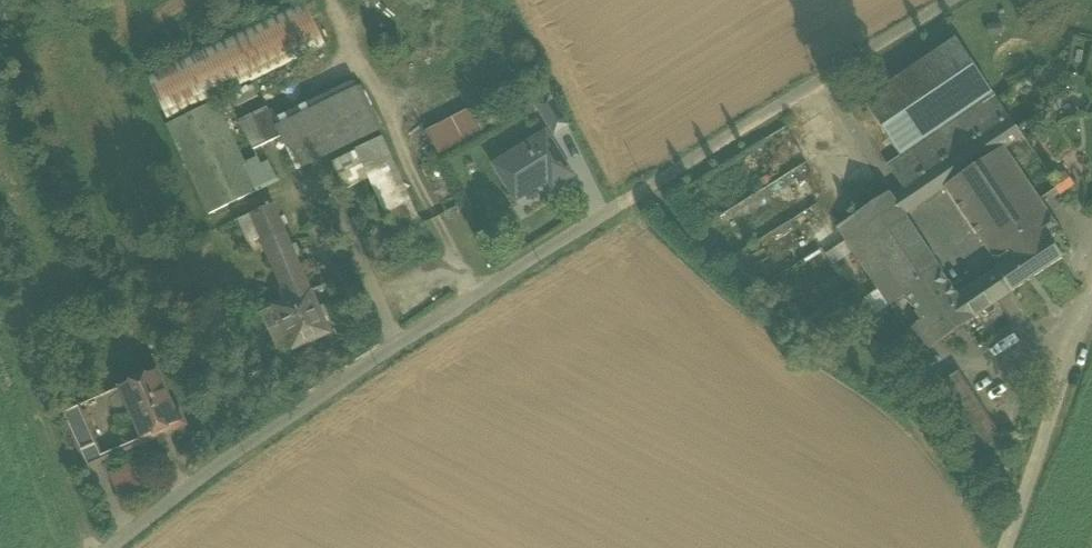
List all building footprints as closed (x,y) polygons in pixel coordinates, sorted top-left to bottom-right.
[(140,71),(164,120),(321,42),(300,0),(285,0),(140,71)] [(898,155),(987,93),(950,40),(861,102),(898,155)] [(248,82),(229,92),(234,103),(254,94),(248,82)] [(352,83),(272,121),(278,133),(295,165),(374,126),(352,83)] [(943,190),(1000,150),(1018,138),(987,93),(898,155),(884,165),(902,190),(915,209),(943,190)] [(549,96),(535,104),(553,132),(566,124),(549,96)] [(262,100),(234,114),(255,156),(258,161),(269,156),(264,141),(278,133),(272,121),(262,100)] [(280,175),(269,156),(258,161),(255,156),(243,162),(213,101),(166,124),(209,211),(280,175)] [(475,111),(427,132),(437,154),(485,134),(475,111)] [(543,134),(492,165),(509,195),(544,174),(551,185),(568,175),(543,134)] [(368,176),(363,178),(387,235),(416,223),(380,140),(356,150),(368,176)] [(356,148),(330,160),(342,187),(363,178),(368,176),(356,150),(356,148)] [(987,255),(1045,214),(1000,150),(943,190),(987,255)] [(891,197),(905,218),(915,209),(902,190),(891,197)] [(732,210),(743,226),(771,207),(760,191),(732,210)] [(904,296),(941,272),(905,218),(891,197),(889,194),(837,228),(889,306),(904,296)] [(288,299),(310,288),(270,202),(249,212),(258,232),(288,299)] [(258,232),(249,212),(232,219),(242,239),(258,232)] [(1047,241),(1058,233),(1045,214),(987,255),(998,269),(1045,237),(1047,241)] [(1047,241),(1059,257),(1070,249),(1058,233),(1047,241)] [(997,271),(1012,292),(1060,258),(1059,257),(1047,241),(1045,237),(998,269),(997,271)] [(1012,292),(997,271),(959,299),(972,319),(984,310),(992,305),(1012,292)] [(972,319),(959,299),(941,272),(904,296),(921,322),(907,332),(921,354),(972,319)] [(288,299),(274,305),(281,322),(292,346),(329,330),(324,319),(328,316),(323,305),(319,307),(310,288),(288,299)] [(281,322),(274,305),(260,311),(267,328),(281,322)] [(994,309),(992,305),(984,310),(987,314),(990,314),(994,312),(994,309)] [(157,371),(120,387),(121,390),(129,387),(136,405),(131,412),(142,439),(170,427),(172,432),(186,426),(180,411),(175,413),(157,371)] [(958,372),(930,390),(973,456),(1002,438),(958,372)] [(121,390),(131,412),(136,405),(129,387),(121,390)] [(79,406),(62,413),(80,452),(97,445),(79,406)]
